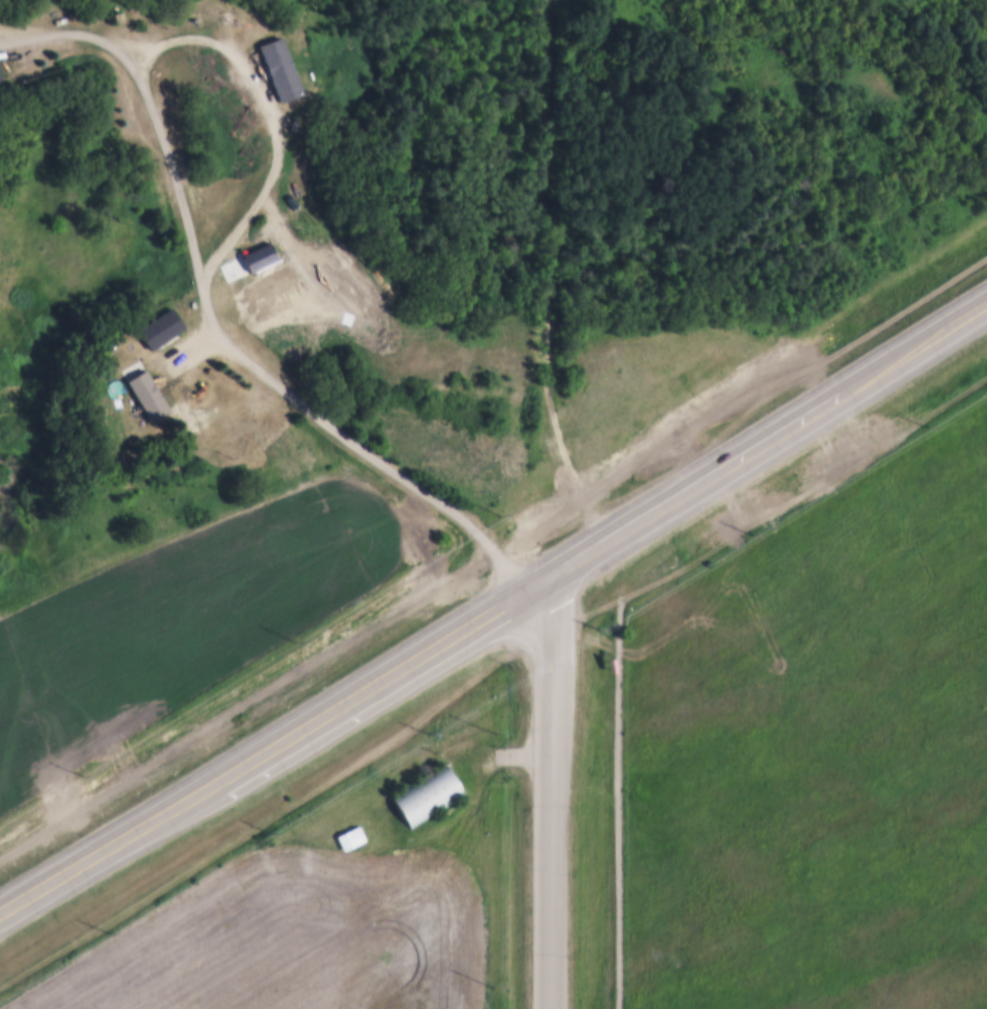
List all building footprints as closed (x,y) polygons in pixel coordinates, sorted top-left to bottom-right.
[(113,11),(121,9),(123,18),(114,20),(113,11)] [(257,43),(281,35),(300,91),(276,99),(257,43)] [(310,176),(305,169),(285,185),(290,191),(310,176)] [(231,261),(268,237),(280,255),(243,280),(231,261)] [(157,311),(168,304),(176,317),(165,323),(171,334),(147,348),(132,323),(156,308),(157,311)] [(122,378),(141,367),(165,408),(146,419),(122,378)] [(412,827),(391,797),(444,760),(465,791),(412,827)] [(336,834),(357,823),(365,838),(343,849),(336,834)]
